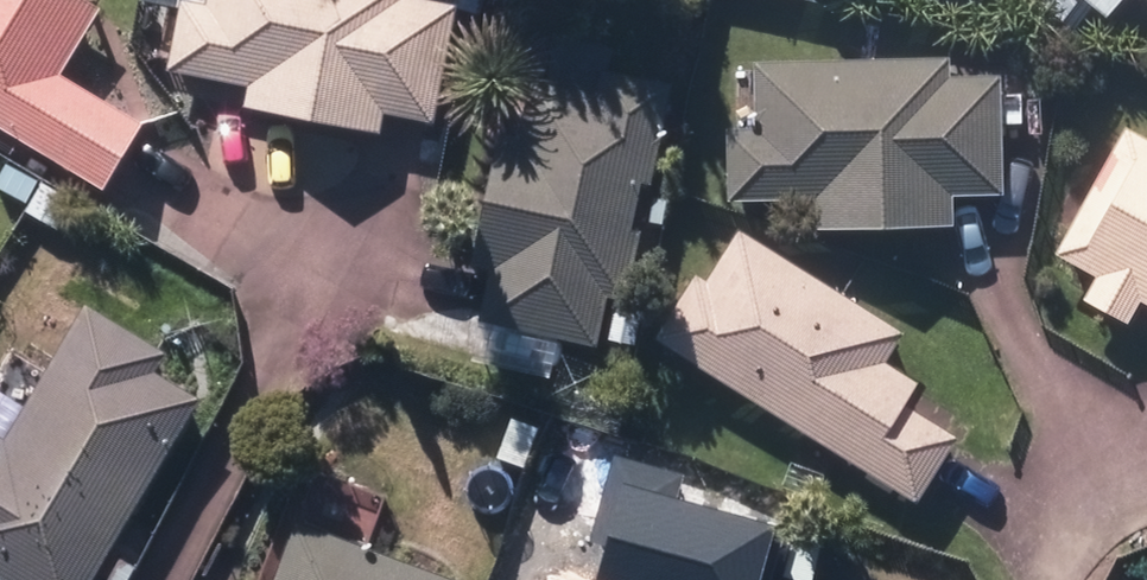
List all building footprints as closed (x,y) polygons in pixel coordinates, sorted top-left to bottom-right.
[(103,193),(144,125),(60,77),(100,11),(83,0),(0,0),(0,132),(103,193)] [(381,136),(385,117),(432,127),(455,10),(413,0),(208,0),(206,7),(181,3),(167,73),(249,89),(246,110),(381,136)] [(479,17),(483,0),(459,0),(456,11),(479,17)] [(1103,13),(1114,0),(1088,0),(1103,13)] [(814,200),(817,233),(952,229),(951,200),(1004,198),(1000,80),(950,81),(949,60),(754,67),(754,76),(735,76),(738,134),(727,134),(730,204),(814,200)] [(479,321),(595,345),(605,300),(625,306),(642,229),(630,227),(641,183),(648,185),(669,89),(602,74),(597,98),(531,83),(517,142),(499,138),(470,270),(490,273),(479,321)] [(1121,128),(1052,253),(1146,305),(1146,142),(1121,128)] [(22,213),(40,183),(7,165),(0,177),(0,199),(22,213)] [(25,215),(57,235),(76,203),(42,183),(25,215)] [(657,343),(915,505),(956,441),(903,409),(917,386),(884,364),(902,335),(740,232),(706,288),(694,280),(657,343)] [(606,342),(634,348),(640,311),(614,305),(606,342)] [(198,402),(155,377),(167,358),(86,309),(46,375),(13,355),(0,376),(0,579),(92,579),(198,402)] [(631,500),(683,517),(698,470),(648,453),(631,500)] [(330,538),(336,524),(290,507),(269,559),(283,563),(277,579),(444,579),(330,538)] [(207,579),(229,579),(240,557),(220,547),(205,579),(207,579)]
